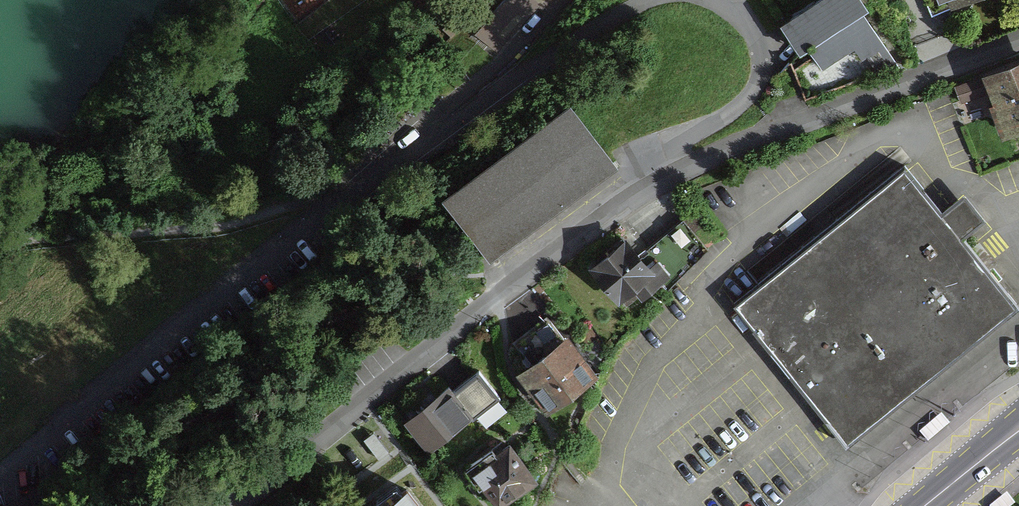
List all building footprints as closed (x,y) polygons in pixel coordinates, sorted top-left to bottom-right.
[(788,18),(805,46),(813,41),(826,63),(860,43),(867,54),(871,52),(880,67),(895,57),(866,9),(872,5),(869,0),(817,0),(788,18)] [(957,84),(969,120),(997,110),(1005,133),(1018,129),(1018,63),(957,84)] [(577,103),(449,195),(489,250),(617,157),(577,103)] [(850,441),(1018,308),(1018,297),(970,234),(991,217),(971,192),(947,212),(911,167),(762,284),(740,302),(757,324),(833,419),(850,441)] [(629,235),(592,266),(622,302),(639,288),(646,297),(667,280),(654,264),(629,235)] [(549,410),(600,371),(570,332),(519,371),(549,410)] [(429,448),(476,413),(452,381),(405,416),(429,448)] [(514,444),(474,471),(499,505),(501,505),(539,479),(514,444)] [(354,487),(371,505),(387,505),(407,489),(382,461),(354,487)]
